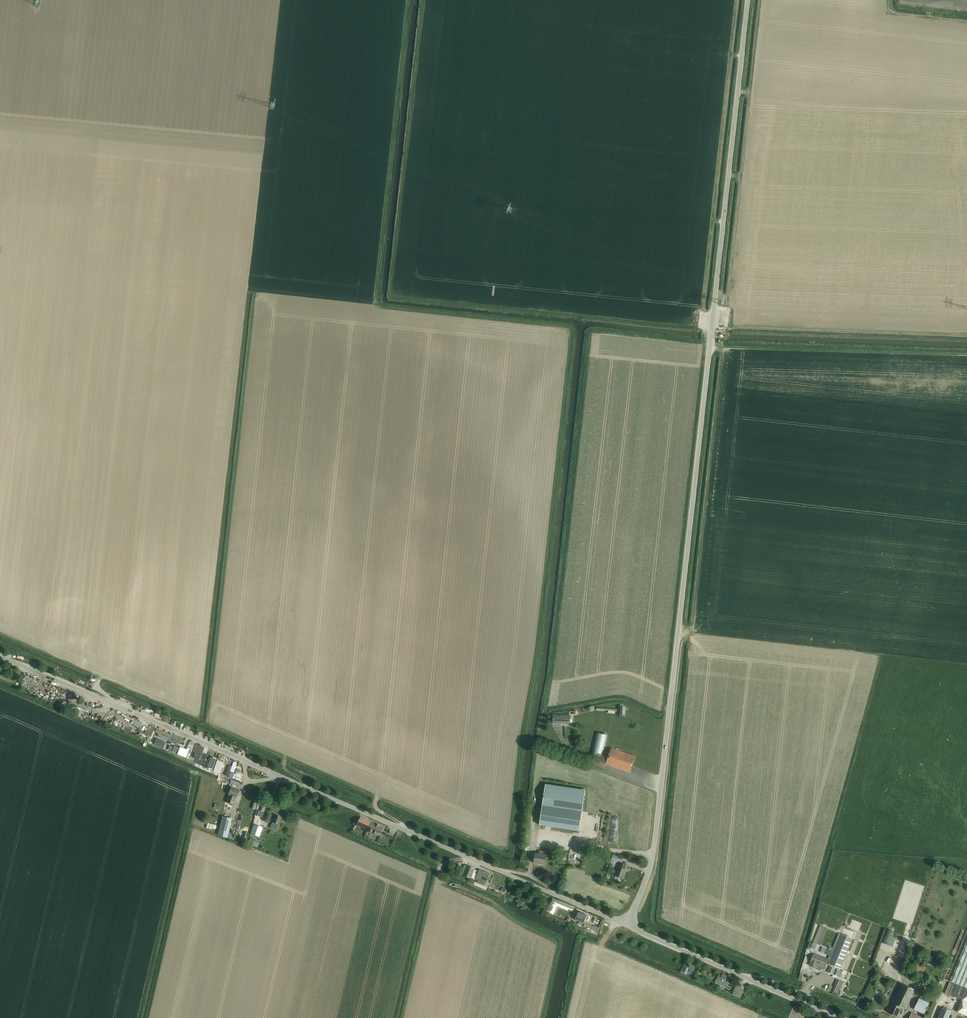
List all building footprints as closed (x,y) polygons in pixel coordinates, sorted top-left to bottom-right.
[(552,723),(570,723),(570,715),(569,715),(552,714),(552,723)] [(137,726),(136,727),(139,729),(142,723),(136,720),(133,724),(137,726)] [(145,733),(148,734),(147,736),(151,737),(155,727),(152,726),(151,729),(148,728),(145,733)] [(158,733),(158,734),(157,734),(156,737),(157,737),(158,735),(159,736),(159,738),(167,741),(165,745),(166,746),(168,742),(170,735),(157,729),(155,732),(158,733)] [(171,733),(170,735),(168,742),(170,743),(170,745),(177,745),(177,742),(179,742),(180,741),(182,742),(183,739),(172,734),(173,734),(171,733)] [(608,735),(597,733),(592,755),(597,756),(603,757),(608,735)] [(166,741),(160,739),(159,744),(157,743),(155,746),(162,749),(162,748),(163,748),(165,743),(165,744),(166,741)] [(186,758),(189,759),(190,756),(195,744),(189,741),(187,747),(190,748),(190,749),(186,758)] [(193,757),(196,758),(195,759),(194,762),(202,766),(204,761),(203,761),(204,759),(201,757),(205,747),(202,746),(202,745),(200,744),(199,746),(196,744),(193,752),(195,753),(193,757)] [(170,746),(168,750),(172,751),(172,752),(177,754),(186,758),(190,749),(187,747),(187,749),(180,747),(179,748),(174,746),(174,747),(170,746)] [(606,764),(630,773),(632,767),(636,757),(612,748),(606,764)] [(217,760),(213,771),(220,774),(224,763),(217,760)] [(234,772),(237,763),(234,762),(232,766),(229,765),(225,776),(228,777),(230,771),(231,771),(234,772)] [(236,774),(234,778),(240,781),(242,774),(236,772),(236,774)] [(582,811),(585,790),(546,784),(542,808),(540,825),(579,831),(582,811)] [(229,795),(226,802),(232,805),(236,797),(239,790),(231,787),(228,795),(229,795)] [(258,810),(261,802),(254,800),(252,809),(255,810),(256,809),(258,810)] [(256,815),(254,823),(259,824),(261,817),(262,817),(264,812),(267,804),(261,802),(258,810),(256,815)] [(281,817),(275,815),(270,829),(273,830),(276,831),(279,824),(280,825),(281,824),(282,823),(283,820),(282,820),(283,819),(281,818),(281,817)] [(222,816),(218,836),(227,838),(232,819),(222,816)] [(368,830),(372,821),(361,816),(357,825),(368,830)] [(368,830),(377,834),(378,832),(380,833),(383,827),(372,821),(368,830)] [(254,824),(250,834),(259,837),(263,827),(254,824)] [(256,839),(251,837),(247,847),(252,849),(256,839)] [(547,855),(543,854),(544,852),(540,851),(539,854),(535,853),(534,863),(545,865),(547,855)] [(625,871),(626,869),(627,869),(628,866),(620,863),(615,877),(623,879),(626,872),(625,871)] [(475,869),(468,866),(464,876),(471,879),(475,869)] [(489,878),(489,877),(490,874),(486,872),(480,870),(477,877),(487,881),(488,878),(489,878)] [(550,905),(547,912),(551,914),(551,913),(554,915),(558,904),(573,910),(574,907),(554,898),(550,905)] [(575,920),(583,924),(587,916),(579,912),(575,920)] [(586,930),(595,934),(598,935),(600,928),(598,927),(597,928),(585,923),(584,927),(586,928),(586,930)] [(821,945),(827,928),(820,926),(813,944),(811,948),(815,950),(818,944),(821,945)] [(887,929),(882,943),(893,947),(896,938),(892,936),(894,932),(887,929)] [(811,962),(809,965),(816,968),(816,966),(817,965),(825,968),(827,962),(829,963),(829,964),(840,969),(841,968),(847,954),(853,939),(839,933),(833,948),(832,951),(829,950),(826,948),(824,954),(829,956),(828,959),(814,953),(810,962),(811,962)] [(957,1012),(966,1016),(966,939),(950,982),(966,988),(957,1012)] [(917,963),(914,969),(919,971),(923,973),(926,967),(922,965),(917,963)] [(837,976),(841,977),(843,972),(840,970),(830,966),(827,972),(837,976)] [(719,974),(715,983),(726,988),(729,982),(725,980),(727,975),(723,973),(722,976),(719,974)] [(839,980),(833,992),(838,994),(843,982),(839,980)] [(915,990),(906,986),(900,983),(891,1003),(892,1003),(887,1012),(897,1017),(902,1008),(906,1009),(915,990)] [(736,986),(732,995),(741,998),(744,991),(741,989),(741,988),(736,986)] [(923,1000),(920,1007),(926,1010),(929,1003),(923,1000)] [(938,1017),(949,1017),(951,1012),(942,1008),(938,1017)]
